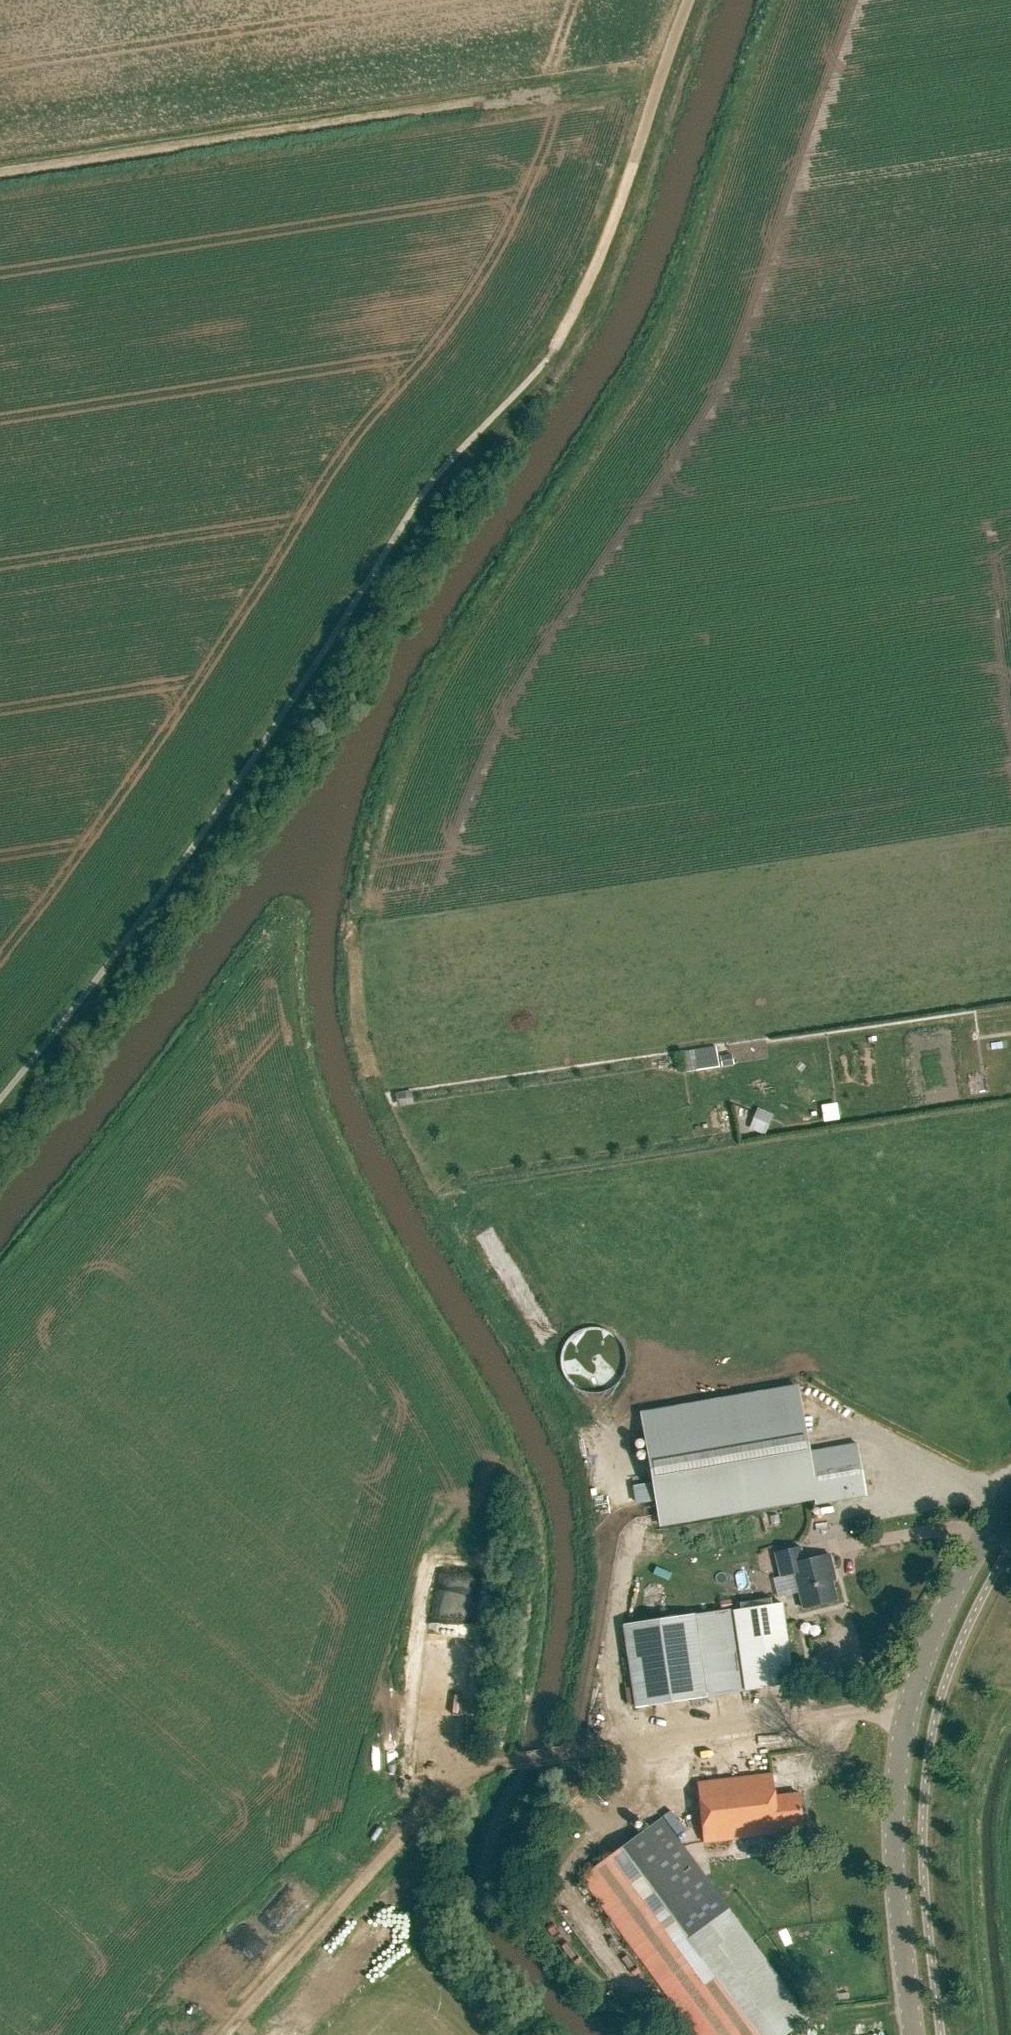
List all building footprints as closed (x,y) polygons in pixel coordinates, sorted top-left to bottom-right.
[(723,1045),(699,1049),(702,1070),(726,1066),(723,1045)] [(765,1136),(773,1115),(758,1109),(749,1129),(765,1136)] [(798,1389),(641,1416),(660,1524),(815,1498),(816,1505),(866,1496),(857,1445),(809,1453),(798,1389)] [(629,1486),(635,1502),(645,1498),(639,1482),(629,1486)] [(806,1609),(837,1602),(833,1584),(838,1583),(832,1556),(805,1563),(801,1549),(777,1554),(782,1577),(798,1574),(806,1609)] [(781,1604),(689,1617),(628,1625),(633,1706),(701,1696),(792,1683),(781,1604)] [(779,1827),(803,1824),(800,1790),(775,1793),(772,1771),(696,1780),(703,1841),(779,1832),(779,1827)] [(803,2016),(659,1817),(580,1875),(695,2034),(777,2034),(803,2016)]
